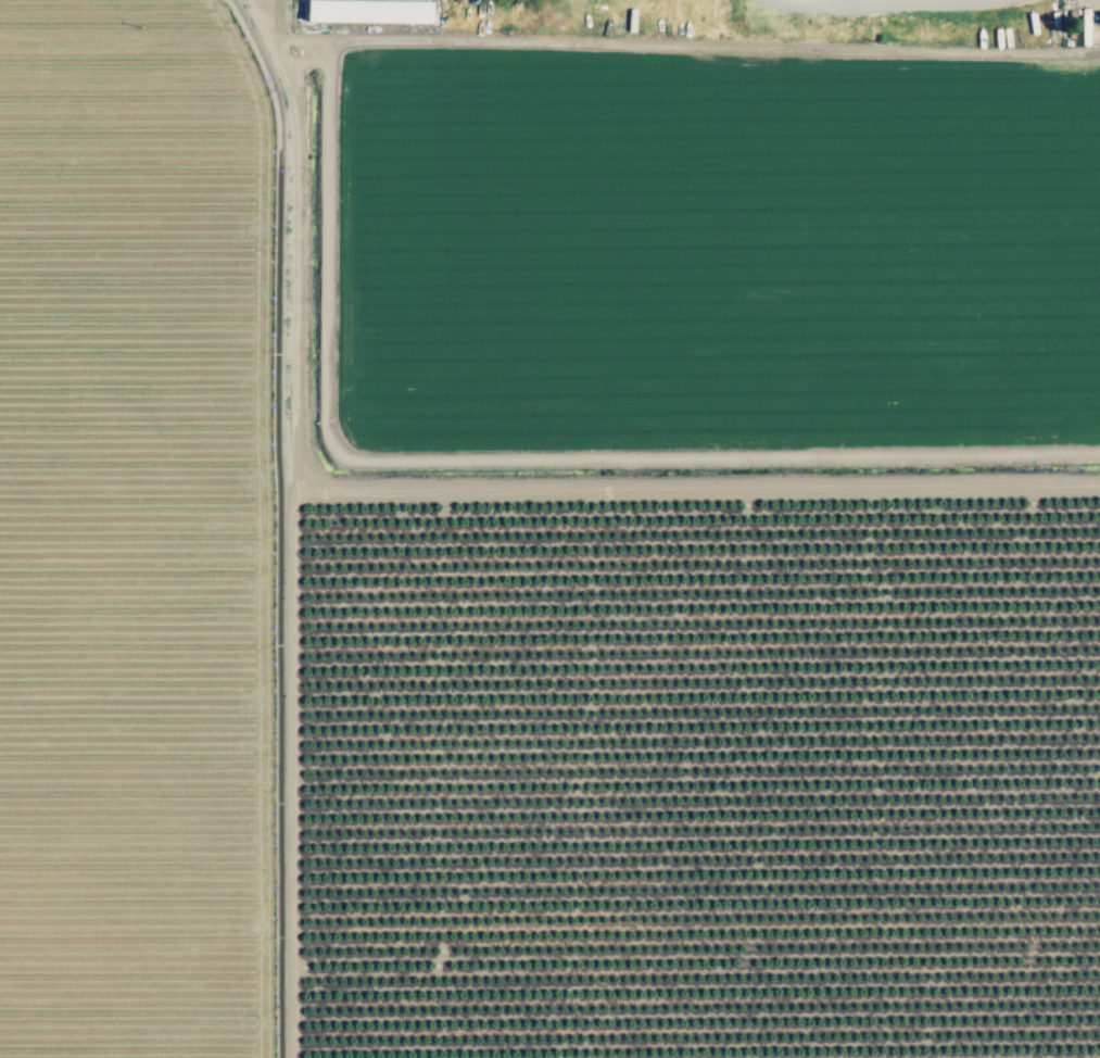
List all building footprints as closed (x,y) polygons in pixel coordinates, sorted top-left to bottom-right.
[(300,24),(431,24),(431,2),(300,2),(300,24)]
